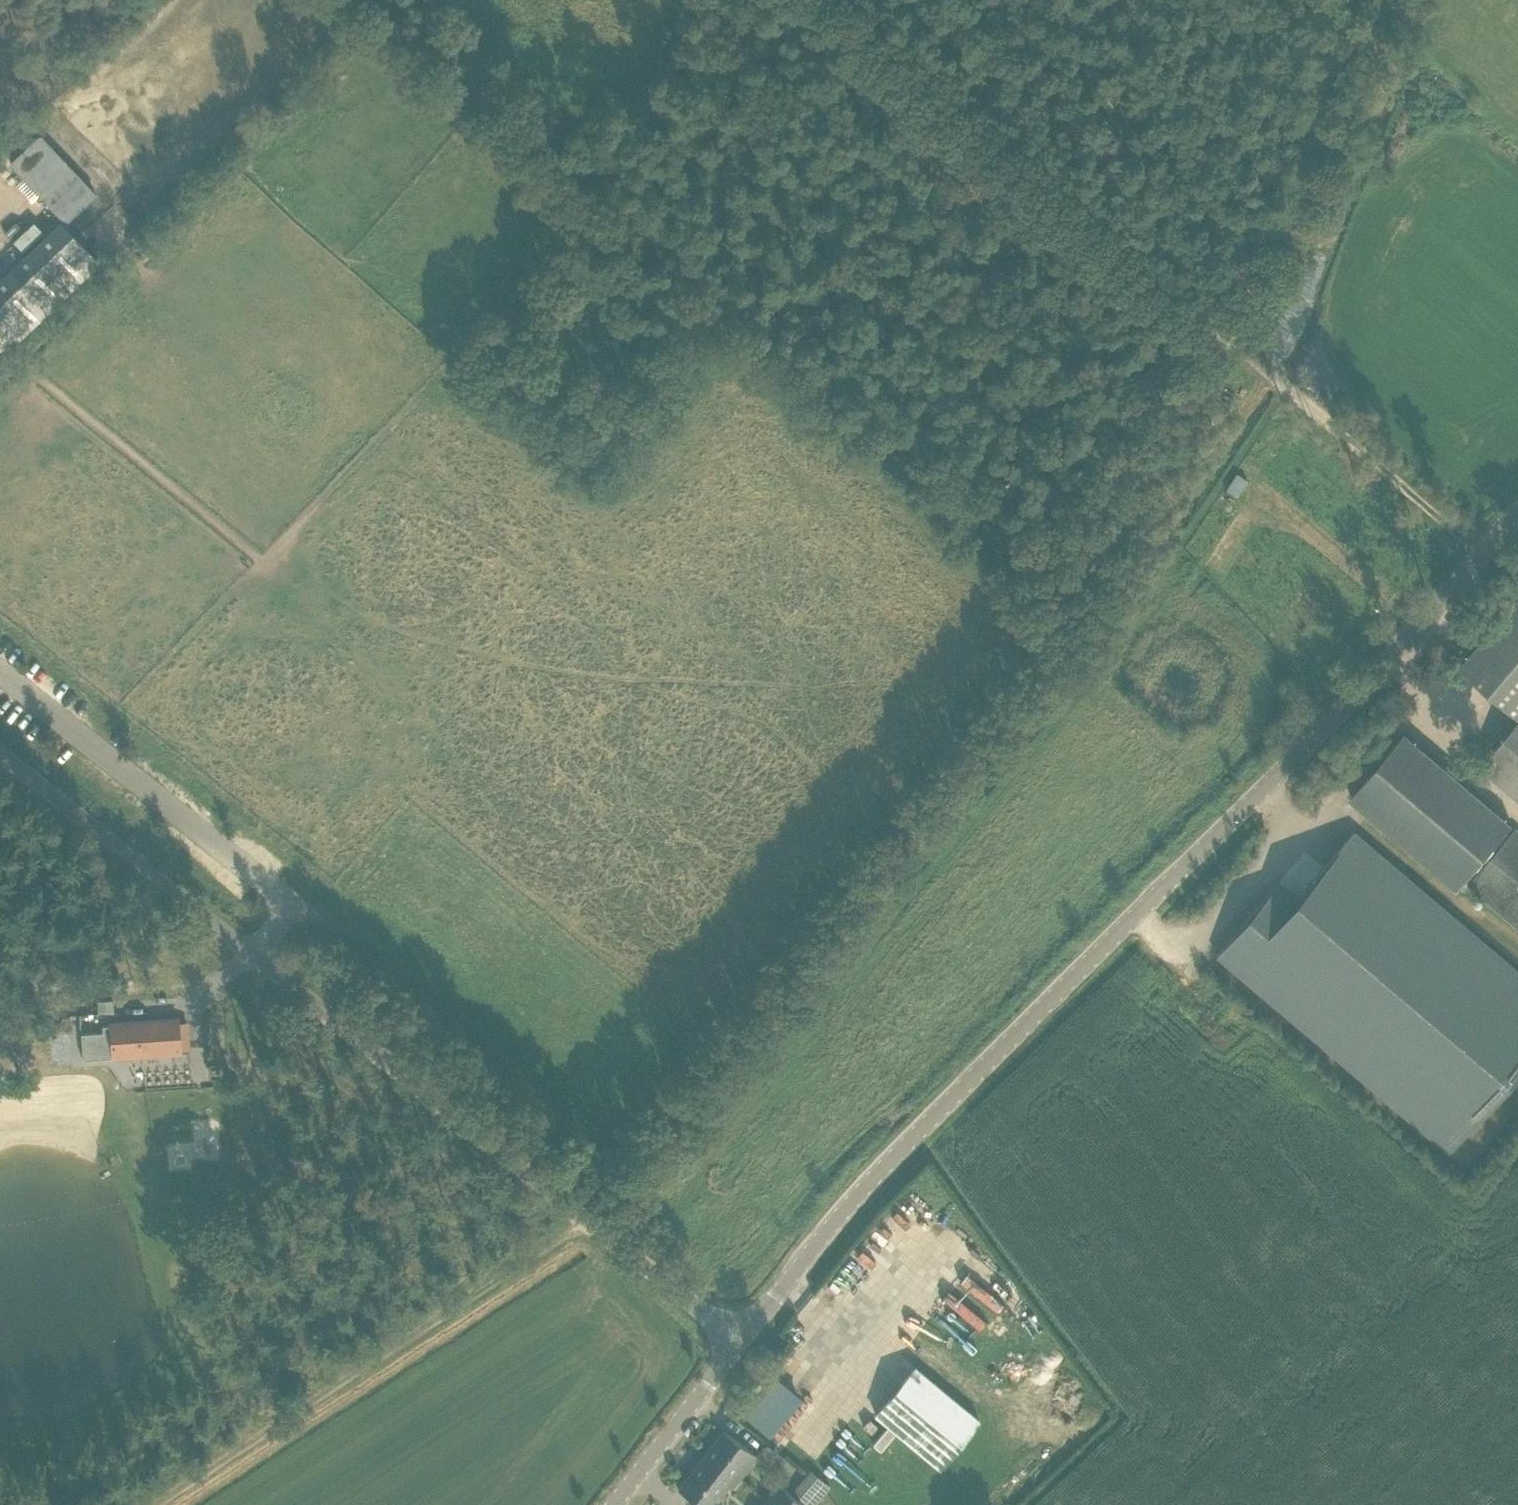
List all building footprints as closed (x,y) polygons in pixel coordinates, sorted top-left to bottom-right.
[(94,194),(39,136),(10,163),(65,222),(94,194)] [(15,341),(98,263),(59,221),(0,277),(0,325),(15,341)] [(1459,668),(1517,718),(1517,599),(1480,643),(1459,668)] [(1480,767),(1517,799),(1517,722),(1480,767)] [(1512,824),(1404,733),(1350,797),(1458,888),(1512,824)] [(1517,929),(1517,830),(1515,827),(1466,885),(1517,929)] [(1452,913),(1358,835),(1353,831),(1297,898),(1278,882),(1216,955),(1448,1152),(1517,1070),(1517,970),(1452,913)] [(112,1000),(96,1000),(96,1012),(112,1012),(112,1000)] [(72,1001),(57,1003),(58,1013),(58,1014),(71,1013),(74,1012),(72,1001)] [(187,1048),(186,1023),(178,1023),(178,1021),(139,1024),(139,1021),(109,1023),(112,1057),(180,1053),(179,1048),(187,1048)] [(978,1421),(914,1366),(874,1415),(939,1468),(978,1421)] [(745,1418),(772,1437),(801,1396),(775,1377),(745,1418)] [(698,1504),(713,1504),(728,1485),(725,1483),(741,1462),(746,1466),(755,1454),(723,1430),(678,1489),(698,1504)] [(763,1504),(802,1504),(779,1486),(763,1504)]
